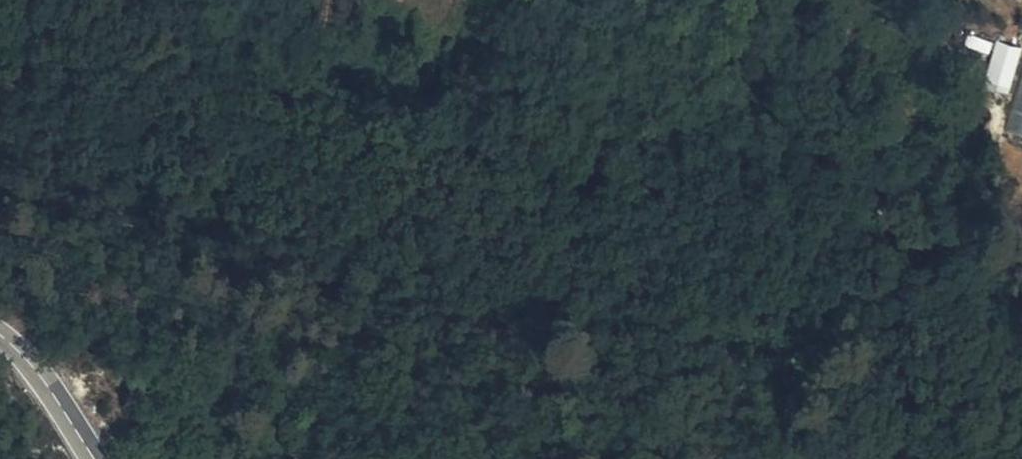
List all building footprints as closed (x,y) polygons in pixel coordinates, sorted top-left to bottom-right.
[(1011,87),(1021,50),(1021,36),(1001,30),(986,80),(1011,87)] [(1012,127),(1021,128),(1021,70),(1012,127)]
